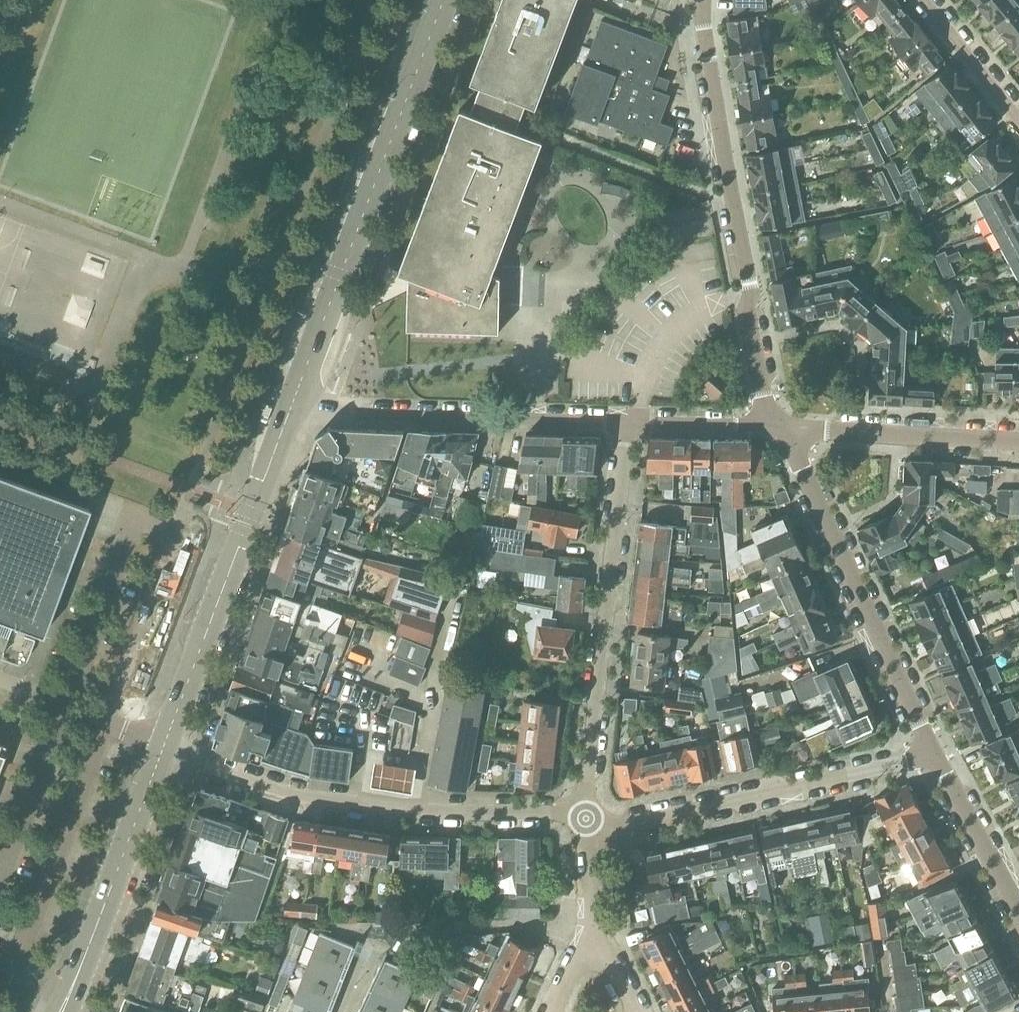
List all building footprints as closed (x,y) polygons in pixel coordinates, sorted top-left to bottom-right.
[(517,128),(528,99),(537,103),(576,0),(502,0),(472,79),(482,82),(471,111),(461,107),(399,272),(409,275),(408,329),(499,331),(501,276),(493,273),(543,138),(517,128)] [(734,14),(768,8),(766,0),(734,0),(734,14)] [(792,5),(795,14),(811,6),(808,0),(802,0),(792,5)] [(872,17),(879,24),(885,20),(887,23),(904,9),(897,0),(860,0),(859,1),(860,1),(862,4),(872,17)] [(998,0),(976,0),(985,11),(998,0)] [(985,11),(996,25),(1018,6),(1018,0),(998,0),(985,11)] [(860,1),(846,12),(849,15),(862,4),(860,1)] [(818,2),(811,6),(814,11),(821,8),(818,2)] [(996,25),(1008,40),(1018,31),(1018,6),(996,25)] [(902,54),(928,34),(914,18),(912,20),(904,9),(887,23),(895,34),(890,38),(902,54)] [(730,51),(763,45),(758,15),(750,16),(729,20),(730,30),(727,31),(730,51)] [(662,121),(672,93),(663,90),(667,79),(657,76),(669,43),(602,18),(584,62),(586,63),(566,112),(599,124),(600,120),(669,145),(675,127),(662,121)] [(827,50),(835,46),(828,32),(829,31),(826,26),(823,29),(824,33),(819,35),(827,50)] [(1008,40),(1018,54),(1018,31),(1008,40)] [(928,34),(902,54),(922,78),(927,74),(944,60),(939,52),(941,50),(928,34)] [(763,45),(730,51),(734,72),(737,71),(739,82),(739,85),(761,81),(760,78),(768,77),(763,45)] [(834,65),(842,61),(840,56),(845,53),(844,50),(839,46),(836,47),(835,46),(827,50),(834,65)] [(841,80),(850,76),(842,61),(834,65),(841,80)] [(568,63),(556,93),(565,96),(576,66),(568,63)] [(928,107),(963,79),(951,63),(915,91),(928,107)] [(849,95),(857,91),(850,76),(841,80),(849,95)] [(963,79),(928,107),(939,121),(974,93),(963,79)] [(742,118),(774,113),(771,93),(763,95),(761,84),(761,81),(739,85),(740,88),(742,98),(738,98),(742,118)] [(856,110),(864,107),(857,91),(849,95),(856,110)] [(554,93),(550,105),(559,108),(563,96),(554,93)] [(974,93),(939,121),(951,135),(986,107),(974,93)] [(867,122),(871,121),(864,107),(856,110),(862,124),(861,125),(863,131),(869,128),(867,123),(867,122)] [(986,107),(951,135),(963,150),(998,122),(986,107)] [(774,113),(742,118),(745,140),(748,139),(750,149),(771,145),(779,144),(774,113)] [(874,124),(882,140),(890,135),(883,120),(874,124)] [(862,135),(870,150),(878,146),(871,131),(862,135)] [(890,135),(882,140),(889,155),(897,151),(890,135)] [(970,178),(1005,150),(993,135),(958,163),(970,178)] [(801,145),(792,146),(748,155),(751,173),(804,164),(801,145)] [(878,146),(870,150),(877,165),(885,161),(878,146)] [(1005,150),(970,178),(980,191),(993,185),(1017,165),(1005,150)] [(902,175),(897,166),(895,161),(887,164),(894,179),(902,175)] [(804,164),(751,173),(755,192),(799,183),(798,175),(806,174),(804,164)] [(880,185),(888,181),(883,170),(875,174),(880,185)] [(902,175),(894,179),(901,194),(909,190),(902,175)] [(984,215),(1018,196),(1018,184),(1015,177),(975,197),(976,198),(964,205),(972,221),(984,215)] [(888,181),(880,185),(889,204),(898,200),(888,181)] [(799,183),(755,192),(758,210),(803,202),(799,183)] [(901,194),(908,209),(916,205),(909,190),(901,194)] [(993,231),(1018,217),(1018,196),(984,215),(993,231)] [(803,202),(758,210),(762,228),(806,220),(803,202)] [(916,205),(908,209),(916,225),(924,221),(920,214),(927,211),(923,203),(916,205)] [(873,213),(875,222),(891,219),(890,210),(873,213)] [(873,213),(856,216),(858,225),(875,222),(873,213)] [(1001,248),(1018,238),(1018,217),(993,231),(1001,248)] [(922,226),(927,238),(938,233),(932,221),(922,226)] [(818,240),(834,237),(831,222),(815,225),(818,240)] [(819,315),(814,283),(812,274),(789,279),(779,232),(764,235),(782,325),(805,320),(805,318),(819,315)] [(933,251),(943,246),(938,233),(927,238),(933,251)] [(1010,264),(1018,259),(1018,238),(1001,248),(1010,264)] [(935,256),(940,266),(951,262),(962,257),(959,250),(948,255),(946,251),(935,256)] [(1010,264),(1018,280),(1018,259),(1010,264)] [(951,262),(940,266),(945,279),(956,274),(951,262)] [(840,311),(849,276),(814,283),(819,315),(825,314),(840,311)] [(849,276),(840,311),(855,325),(866,313),(870,316),(881,305),(877,302),(878,301),(877,301),(849,276)] [(942,284),(946,293),(948,298),(960,293),(956,284),(957,283),(954,278),(942,284)] [(960,293),(948,298),(955,312),(965,307),(966,307),(960,293)] [(874,342),(907,328),(881,305),(870,316),(866,313),(855,325),(873,340),(874,342)] [(955,312),(953,324),(962,325),(965,307),(955,312)] [(966,307),(965,307),(962,325),(971,327),(974,308),(966,307)] [(1014,325),(1018,324),(1018,315),(1004,317),(1005,326),(1014,325)] [(953,324),(951,342),(960,344),(962,325),(953,324)] [(971,327),(962,325),(960,344),(969,345),(971,327)] [(873,363),(906,365),(907,343),(917,343),(917,329),(908,328),(908,329),(907,328),(874,342),(874,357),(873,363)] [(1016,393),(1016,347),(996,347),(996,372),(986,372),(986,392),(996,392),(1014,393),(1016,393)] [(922,385),(922,391),(904,390),(906,365),(873,363),(873,377),(870,377),(869,401),(903,403),(903,402),(935,404),(936,386),(922,385)] [(716,371),(704,384),(717,395),(728,382),(716,371)] [(318,436),(314,448),(352,461),(391,473),(405,432),(405,431),(331,427),(332,427),(331,426),(317,435),(318,436)] [(409,431),(393,480),(404,484),(406,477),(415,479),(431,432),(409,431)] [(431,432),(415,479),(436,486),(453,432),(431,432)] [(436,486),(434,493),(448,497),(454,475),(467,479),(479,433),(453,432),(436,486)] [(538,467),(545,435),(525,434),(518,470),(530,470),(529,503),(538,504),(538,467)] [(538,467),(538,504),(547,505),(547,471),(556,471),(563,435),(545,435),(538,467)] [(563,435),(556,471),(569,471),(568,488),(569,488),(569,505),(577,506),(577,496),(578,496),(579,472),(582,436),(563,435)] [(602,437),(582,436),(579,472),(578,496),(586,496),(587,489),(588,489),(588,472),(598,472),(602,437)] [(651,438),(646,471),(651,471),(660,471),(660,487),(664,487),(664,497),(668,497),(673,498),(674,484),(674,471),(675,438),(651,438)] [(675,438),(674,471),(683,472),(682,499),(691,500),(692,439),(675,438)] [(692,439),(691,500),(701,501),(701,472),(710,472),(711,439),(692,439)] [(715,439),(715,475),(723,475),(723,502),(721,502),(721,507),(722,507),(734,507),(733,439),(715,439)] [(751,439),(733,439),(734,507),(744,507),(744,491),(743,491),(743,478),(750,478),(750,475),(752,475),(752,473),(763,473),(763,456),(759,456),(759,449),(751,449),(751,439)] [(383,494),(391,473),(352,461),(314,448),(307,468),(382,494),(383,494)] [(904,480),(936,482),(937,474),(954,475),(955,462),(906,460),(905,467),(904,480)] [(991,465),(974,464),(973,473),(990,474),(991,465)] [(374,514),(382,494),(307,468),(300,489),(338,501),(351,506),(365,511),(374,514)] [(30,650),(36,633),(41,635),(55,598),(60,599),(61,581),(88,508),(0,476),(0,657),(8,660),(10,661),(12,661),(14,661),(17,661),(19,661),(21,660),(23,659),(25,657),(27,656),(28,654),(29,652),(30,650)] [(902,505),(911,511),(908,516),(916,521),(929,503),(935,502),(936,482),(904,480),(903,501),(905,501),(902,505)] [(515,488),(503,486),(501,498),(512,500),(515,488)] [(293,509),(295,509),(359,530),(365,511),(351,506),(338,501),(300,489),(293,509)] [(998,489),(998,510),(1009,514),(1009,518),(1018,518),(1018,489),(998,489)] [(778,505),(791,500),(787,490),(774,494),(778,505)] [(430,507),(428,514),(442,518),(445,507),(448,497),(434,493),(430,507)] [(389,495),(386,503),(397,507),(399,498),(389,495)] [(399,498),(397,507),(398,507),(407,509),(409,501),(399,498)] [(982,500),(980,505),(990,509),(992,504),(982,500)] [(409,501),(407,509),(409,510),(417,512),(420,504),(409,501)] [(386,503),(382,514),(394,518),(397,509),(398,507),(397,507),(386,503)] [(420,504),(417,512),(427,514),(428,514),(430,507),(421,504),(420,504)] [(522,504),(518,523),(547,529),(545,541),(563,544),(566,533),(576,535),(580,515),(522,504)] [(691,544),(707,546),(721,547),(718,516),(713,515),(714,508),(691,506),(691,504),(685,504),(685,517),(690,517),(690,520),(695,520),(694,529),(641,522),(639,538),(691,544)] [(902,505),(899,510),(896,514),(895,513),(876,521),(890,551),(908,543),(906,537),(916,521),(908,516),(911,511),(902,505)] [(397,509),(394,518),(404,521),(407,510),(398,507),(397,509)] [(287,527),(286,530),(322,541),(360,556),(368,533),(359,530),(295,509),(288,528),(287,527)] [(737,533),(724,529),(728,570),(797,539),(794,531),(795,531),(791,521),(789,521),(787,517),(766,526),(765,524),(755,528),(756,530),(753,532),(757,541),(738,549),(737,533)] [(892,556),(890,551),(876,521),(858,529),(878,576),(901,566),(898,558),(892,556)] [(482,524),(478,547),(494,549),(522,553),(522,552),(525,531),(517,529),(482,524)] [(952,545),(956,536),(941,528),(937,536),(952,545)] [(360,556),(322,541),(286,530),(280,548),(281,549),(315,561),(340,570),(358,574),(364,557),(360,556)] [(967,552),(971,544),(956,536),(952,545),(967,552)] [(691,544),(639,538),(637,555),(670,559),(671,552),(681,553),(681,552),(690,553),(691,544)] [(797,539),(728,570),(729,582),(745,573),(766,564),(771,576),(804,562),(806,561),(797,539)] [(722,558),(721,547),(707,546),(706,557),(722,558)] [(275,567),(324,584),(335,588),(335,589),(351,595),(358,574),(340,570),(315,561),(281,549),(275,567)] [(559,588),(557,602),(557,606),(582,609),(586,578),(560,575),(554,574),(556,557),(523,553),(523,554),(494,551),(491,566),(545,574),(544,587),(559,588)] [(635,572),(682,578),(691,578),(692,568),(669,566),(670,559),(637,555),(635,572)] [(976,555),(955,564),(956,565),(957,564),(961,573),(959,574),(960,575),(980,567),(976,555)] [(736,603),(735,603),(736,614),(744,610),(760,604),(812,581),(804,562),(771,576),(775,585),(755,594),(736,603)] [(450,577),(397,564),(383,603),(405,610),(436,620),(450,577)] [(334,593),(335,589),(335,588),(324,584),(275,567),(268,587),(303,598),(315,603),(317,595),(328,598),(330,592),(334,593)] [(710,567),(709,578),(724,579),(723,568),(710,567)] [(666,592),(667,584),(691,586),(691,578),(682,578),(635,572),(633,587),(666,592)] [(495,575),(480,573),(478,587),(494,589),(495,575)] [(724,579),(709,578),(709,590),(725,591),(724,579)] [(812,581),(760,604),(762,610),(783,602),(788,614),(821,600),(820,599),(823,598),(819,589),(816,591),(812,581)] [(919,620),(960,602),(952,584),(911,602),(919,620)] [(343,614),(315,603),(303,598),(268,587),(267,586),(260,605),(311,622),(337,632),(343,614)] [(631,605),(683,612),(684,603),(665,601),(666,592),(633,587),(631,605)] [(533,651),(538,650),(538,651),(569,654),(569,652),(572,652),(573,641),(570,641),(572,629),(556,627),(557,616),(552,616),(554,605),(521,599),(519,606),(531,612),(530,614),(529,616),(528,618),(527,620),(527,622),(528,625),(533,651)] [(720,602),(721,602),(721,601),(708,600),(707,613),(722,615),(722,613),(720,613),(720,602)] [(792,624),(773,632),(777,641),(829,619),(825,609),(827,608),(823,600),(821,601),(821,600),(788,614),(792,624)] [(730,602),(721,602),(720,602),(720,613),(722,613),(729,613),(730,602)] [(919,620),(926,637),(968,619),(960,602),(919,620)] [(337,633),(337,632),(311,622),(260,605),(254,624),(255,624),(289,636),(330,651),(334,640),(337,633)] [(683,612),(631,605),(629,622),(662,627),(663,618),(682,620),(683,612)] [(436,620),(405,610),(396,635),(403,637),(431,647),(438,621),(436,620)] [(744,610),(736,614),(737,627),(739,626),(749,621),(747,617),(744,610)] [(829,619),(777,641),(781,650),(802,641),(807,652),(838,639),(837,637),(839,636),(836,627),(833,628),(829,619)] [(968,619),(926,637),(934,653),(975,635),(968,619)] [(325,668),(330,651),(289,636),(255,624),(249,643),(314,665),(325,668)] [(736,669),(732,637),(731,626),(716,624),(714,635),(709,634),(703,677),(726,672),(736,669)] [(334,640),(341,643),(343,635),(337,633),(334,640)] [(638,634),(635,658),(667,662),(669,648),(686,649),(688,640),(638,634)] [(975,635),(934,653),(941,671),(983,653),(975,635)] [(403,637),(396,655),(397,655),(424,666),(431,647),(403,637)] [(741,657),(753,652),(758,650),(754,641),(740,647),(741,657)] [(325,668),(314,665),(249,643),(242,663),(317,690),(324,670),(325,668)] [(760,668),(753,652),(741,657),(743,673),(760,668)] [(424,666),(397,655),(389,673),(419,685),(426,667),(424,666)] [(667,662),(635,658),(632,681),(664,686),(667,662)] [(816,672),(794,682),(803,701),(855,678),(852,672),(855,671),(851,663),(849,664),(848,661),(817,675),(816,672)] [(943,674),(951,693),(998,672),(995,663),(976,672),(972,662),(943,674)] [(309,712),(315,693),(276,679),(277,678),(271,676),(240,665),(233,686),(304,711),(309,712)] [(709,719),(744,711),(740,693),(732,694),(726,672),(703,677),(699,678),(702,689),(700,689),(703,703),(706,704),(709,719)] [(958,710),(987,697),(1001,691),(997,681),(1002,679),(998,672),(951,693),(958,710)] [(430,783),(467,789),(487,682),(450,675),(430,783)] [(855,678),(803,701),(806,709),(825,700),(829,709),(862,694),(861,692),(863,691),(860,682),(857,683),(855,678)] [(226,704),(228,705),(263,718),(277,722),(279,723),(298,729),(304,711),(233,686),(229,698),(226,704)] [(694,702),(703,703),(700,689),(680,686),(678,700),(694,702)] [(780,689),(766,693),(770,706),(784,702),(780,689)] [(833,717),(804,730),(807,737),(869,710),(867,705),(869,704),(865,695),(863,696),(862,694),(829,709),(833,717)] [(625,697),(624,713),(637,714),(638,698),(636,698),(625,697)] [(958,710),(965,726),(1013,706),(1010,697),(990,705),(987,697),(958,710)] [(692,715),(694,702),(678,700),(665,698),(663,711),(692,715)] [(799,708),(796,699),(785,702),(784,703),(787,711),(799,708)] [(525,700),(523,721),(558,726),(560,704),(525,700)] [(491,703),(488,717),(498,718),(500,704),(491,703)] [(228,705),(226,704),(215,737),(219,744),(265,759),(277,722),(263,718),(228,705)] [(394,707),(390,716),(395,718),(395,719),(397,720),(401,706),(395,704),(394,707)] [(401,706),(397,720),(404,722),(408,708),(401,706)] [(1016,713),(1013,706),(965,726),(972,744),(1001,731),(997,722),(1016,713)] [(408,708),(404,722),(415,725),(415,724),(417,711),(408,708)] [(869,710),(807,737),(816,756),(847,742),(848,744),(858,740),(857,737),(876,729),(878,723),(871,709),(869,710)] [(744,714),(709,723),(720,773),(728,771),(729,772),(758,765),(746,713),(744,714)] [(498,718),(488,717),(486,730),(495,732),(498,718)] [(523,721),(520,742),(555,746),(558,726),(523,721)] [(279,723),(277,722),(265,759),(310,774),(350,780),(354,748),(315,742),(308,732),(298,729),(279,723)] [(680,726),(691,776),(691,779),(715,774),(708,742),(709,742),(707,735),(692,738),(690,724),(680,726)] [(678,749),(662,752),(669,784),(681,781),(680,778),(691,776),(680,726),(673,727),(678,749)] [(763,732),(767,745),(782,741),(779,728),(763,732)] [(1018,750),(1018,730),(982,745),(990,763),(1018,750)] [(633,737),(636,746),(643,745),(642,744),(640,734),(633,735),(633,737)] [(798,741),(785,745),(787,751),(800,747),(798,741)] [(553,766),(555,746),(520,742),(518,762),(553,766)] [(483,743),(481,756),(490,758),(493,744),(483,743)] [(656,787),(669,784),(662,752),(660,753),(659,748),(648,750),(647,743),(642,744),(643,745),(636,746),(645,786),(655,784),(656,787)] [(990,763),(997,781),(1018,771),(1018,750),(990,763)] [(490,758),(481,756),(478,770),(487,772),(490,758)] [(615,774),(617,776),(621,795),(646,789),(645,786),(638,757),(615,763),(615,766),(614,769),(615,774)] [(515,791),(534,789),(535,785),(551,786),(553,766),(518,762),(510,761),(509,769),(517,770),(515,791)] [(420,770),(383,763),(379,786),(416,792),(420,770)] [(1018,797),(1018,776),(1007,783),(1016,799),(1018,797)] [(886,823),(886,822),(918,805),(907,786),(894,792),(893,790),(877,798),(879,801),(875,802),(881,813),(865,823),(864,837),(875,832),(879,829),(878,827),(886,823)] [(248,828),(251,829),(263,833),(270,812),(258,808),(202,789),(199,791),(193,806),(239,823),(239,825),(248,828)] [(922,812),(918,805),(886,822),(886,823),(890,829),(893,827),(900,840),(926,826),(919,813),(922,812)] [(239,823),(193,806),(187,825),(186,826),(242,845),(264,852),(267,853),(275,856),(278,849),(266,845),(269,837),(262,835),(263,833),(251,829),(248,828),(239,825),(239,823)] [(841,809),(831,812),(838,844),(851,841),(855,861),(862,859),(863,847),(864,837),(865,823),(864,814),(854,816),(853,810),(842,813),(841,809)] [(289,818),(270,812),(263,833),(262,835),(269,837),(282,841),(289,818)] [(816,818),(809,819),(815,849),(820,871),(819,871),(822,886),(830,884),(824,857),(826,857),(824,847),(838,844),(831,812),(816,815),(816,818)] [(314,852),(319,823),(297,819),(292,848),(307,851),(304,871),(311,872),(314,852)] [(820,871),(815,849),(809,819),(797,822),(796,819),(784,822),(791,855),(794,866),(796,876),(819,871),(820,871)] [(791,855),(784,822),(770,825),(770,828),(761,830),(773,885),(783,883),(780,869),(794,866),(791,855)] [(338,856),(343,826),(319,823),(314,852),(311,872),(321,873),(325,853),(338,856)] [(275,857),(275,856),(267,853),(264,852),(242,845),(186,826),(187,825),(186,825),(179,845),(227,862),(228,860),(271,876),(276,862),(266,859),(267,854),(275,857)] [(343,826),(338,856),(355,858),(351,877),(360,878),(367,830),(364,830),(343,826)] [(914,860),(938,847),(926,826),(900,840),(891,845),(902,865),(911,861),(914,860)] [(367,830),(360,878),(369,880),(372,861),(386,863),(391,834),(367,830)] [(740,867),(739,867),(742,882),(758,879),(763,903),(772,901),(763,861),(761,861),(755,832),(746,834),(746,831),(732,834),(740,867)] [(879,838),(875,832),(864,837),(863,847),(879,838)] [(740,867),(732,834),(719,837),(719,840),(708,842),(715,872),(717,881),(719,893),(723,909),(731,907),(726,879),(727,879),(725,870),(739,867),(740,867)] [(424,876),(425,835),(402,835),(401,860),(394,860),(393,875),(415,875),(424,876)] [(430,835),(425,835),(424,876),(447,876),(447,889),(458,889),(460,837),(449,837),(449,836),(430,835)] [(539,876),(539,837),(499,837),(499,857),(516,857),(516,892),(528,892),(528,876),(539,876)] [(715,872),(708,842),(699,844),(698,842),(686,844),(693,877),(715,872)] [(693,877),(686,844),(672,847),(673,850),(663,852),(673,897),(680,895),(681,903),(686,902),(685,895),(684,895),(681,880),(693,877)] [(179,845),(172,865),(264,896),(272,876),(271,876),(228,860),(227,862),(179,845)] [(907,874),(916,870),(923,882),(949,867),(938,847),(914,860),(911,861),(902,865),(907,874)] [(673,897),(663,852),(660,853),(660,850),(649,852),(649,855),(646,856),(649,872),(643,873),(646,888),(643,888),(645,899),(648,898),(653,922),(670,920),(689,916),(686,902),(681,903),(680,895),(673,897)] [(172,865),(166,882),(215,899),(216,896),(259,911),(264,896),(172,865)] [(876,866),(865,871),(865,873),(866,878),(879,873),(876,866)] [(879,873),(866,878),(868,887),(872,899),(882,896),(878,884),(883,881),(879,873)] [(916,913),(933,906),(961,895),(963,894),(955,879),(907,898),(911,905),(916,913)] [(719,893),(717,881),(709,883),(711,894),(719,893)] [(256,919),(259,911),(216,896),(215,899),(166,882),(159,901),(161,902),(204,916),(232,917),(231,919),(256,919)] [(970,908),(963,894),(961,895),(933,906),(916,913),(924,928),(946,917),(970,908)] [(540,916),(540,896),(491,896),(491,916),(540,916)] [(874,938),(888,936),(891,936),(891,934),(889,923),(884,901),(869,904),(874,938)] [(154,920),(214,939),(224,942),(231,919),(232,917),(204,916),(161,902),(154,920)] [(301,916),(304,904),(286,903),(285,915),(301,916)] [(318,905),(304,904),(301,916),(317,917),(318,905)] [(949,935),(978,923),(970,908),(946,917),(924,928),(928,936),(944,928),(948,935),(949,935)] [(376,911),(376,922),(385,922),(385,911),(376,911)] [(723,934),(729,931),(731,931),(726,919),(720,920),(717,921),(723,934)] [(211,946),(214,939),(154,920),(148,935),(193,952),(198,953),(202,942),(211,946)] [(652,962),(704,936),(717,930),(713,922),(711,921),(697,921),(700,927),(692,931),(692,932),(676,940),(669,927),(642,941),(652,962)] [(856,925),(859,942),(861,941),(861,939),(872,937),(869,922),(856,925)] [(983,939),(986,937),(978,923),(949,935),(948,935),(952,942),(936,951),(940,959),(941,958),(959,947),(983,939)] [(811,945),(832,941),(829,926),(808,931),(811,945)] [(307,929),(303,928),(301,927),(295,940),(301,943),(307,929)] [(704,936),(652,962),(662,982),(689,968),(683,956),(690,953),(690,954),(721,939),(717,930),(704,936)] [(308,963),(345,978),(360,939),(359,939),(356,946),(321,932),(308,963)] [(267,934),(262,948),(281,954),(285,940),(267,934)] [(471,945),(477,934),(465,935),(462,941),(471,945)] [(148,935),(142,953),(176,965),(179,956),(195,962),(198,953),(193,952),(148,935)] [(491,941),(487,951),(499,957),(526,971),(536,950),(509,937),(504,947),(491,941)] [(965,967),(994,951),(986,937),(983,939),(959,947),(941,958),(940,959),(943,965),(959,956),(965,967)] [(890,949),(892,949),(904,947),(903,939),(889,940),(890,949)] [(861,941),(859,942),(839,945),(842,964),(848,963),(847,950),(857,949),(859,965),(864,964),(865,967),(877,965),(874,940),(861,941)] [(464,950),(474,955),(477,948),(471,945),(467,943),(464,950)] [(482,949),(478,956),(488,961),(492,954),(482,949)] [(894,967),(917,964),(915,949),(893,952),(894,967)] [(370,988),(405,1005),(419,974),(385,958),(388,951),(387,951),(370,988)] [(955,991),(1002,966),(994,951),(965,967),(969,975),(952,985),(955,991)] [(136,970),(205,995),(208,987),(187,979),(173,975),(176,965),(142,953),(141,955),(139,955),(135,964),(137,965),(136,970)] [(499,957),(489,978),(516,991),(526,971),(499,957)] [(308,963),(296,995),(332,1009),(345,978),(308,963)] [(907,981),(919,980),(917,964),(894,967),(896,980),(907,979),(907,981)] [(981,996),(1009,981),(1002,966),(955,991),(963,1005),(981,996)] [(689,968),(662,982),(672,1003),(700,989),(696,981),(689,968)] [(843,970),(844,983),(855,982),(854,969),(843,970)] [(129,987),(129,989),(164,1001),(163,1001),(195,1011),(199,1011),(205,995),(136,970),(129,987)] [(844,983),(843,970),(832,971),(833,982),(820,983),(821,993),(823,1011),(847,1011),(845,991),(844,983)] [(276,987),(285,991),(290,976),(281,973),(276,987)] [(705,977),(696,981),(700,989),(707,985),(716,981),(712,973),(705,977)] [(797,988),(797,987),(796,974),(785,975),(785,973),(770,974),(772,988),(775,1011),(800,1011),(798,995),(797,988)] [(797,987),(797,988),(808,987),(806,973),(796,974),(797,987)] [(262,976),(255,991),(268,995),(273,980),(262,976)] [(452,976),(448,984),(463,991),(472,995),(476,987),(452,976)] [(483,990),(479,999),(506,1011),(516,991),(489,978),(483,990)] [(922,979),(919,980),(907,981),(907,979),(896,980),(897,996),(923,994),(922,979)] [(426,993),(432,996),(438,983),(432,980),(426,993)] [(845,991),(847,1011),(871,1011),(868,980),(855,982),(844,983),(845,991)] [(707,985),(700,989),(703,996),(710,992),(719,987),(716,981),(707,985)] [(981,996),(984,1003),(978,1005),(967,1011),(984,1011),(988,1011),(1018,996),(1009,981),(981,996)] [(268,995),(255,991),(241,986),(237,1001),(263,1009),(268,995)] [(276,987),(269,1003),(278,1007),(285,991),(276,987)] [(405,1005),(370,988),(358,1011),(401,1011),(405,1005)] [(677,1011),(704,1011),(710,1009),(717,1006),(710,992),(703,996),(700,989),(672,1003),(677,1011)] [(459,999),(466,1002),(466,1003),(467,1003),(463,1011),(506,1011),(479,999),(472,995),(463,991),(459,999)] [(821,993),(798,995),(800,1011),(823,1011),(821,993)] [(126,994),(120,1011),(177,1011),(126,994)] [(899,1009),(919,1008),(925,1007),(923,994),(897,996),(899,1009)] [(332,1009),(296,995),(289,1011),(331,1011),(332,1009)] [(756,1011),(752,1003),(733,1011),(754,1011),(756,1011)]
